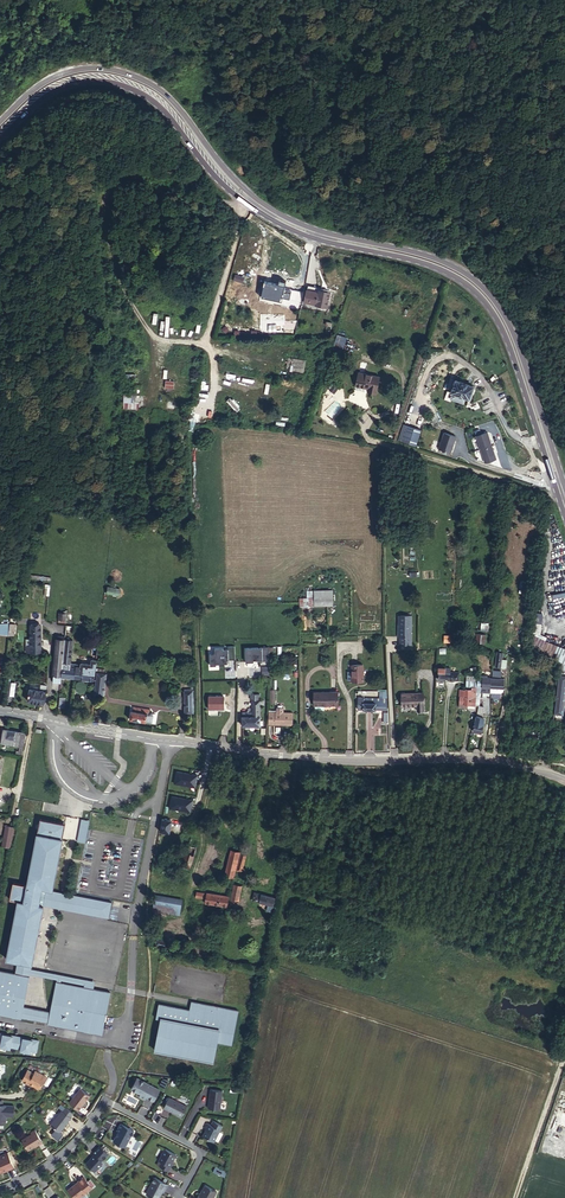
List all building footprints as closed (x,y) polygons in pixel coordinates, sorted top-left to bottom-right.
[(235,275),(233,280),(243,283),(244,277),(235,275)] [(300,316),(302,308),(283,302),(285,298),(265,292),(261,305),(300,316)] [(304,309),(302,308),(300,316),(314,319),(324,322),(328,307),(318,304),(317,307),(306,303),(304,309)] [(283,332),(283,324),(267,323),(266,331),(283,332)] [(345,347),(347,337),(337,335),(335,345),(345,347)] [(276,355),(290,346),(288,343),(274,351),(276,355)] [(381,376),(359,371),(356,386),(369,388),(368,391),(375,393),(376,390),(378,390),(381,376)] [(473,393),(455,387),(451,400),(464,404),(469,405),(473,393)] [(124,394),(124,402),(132,403),(132,408),(139,408),(140,395),(124,394)] [(464,404),(451,400),(447,399),(444,407),(450,409),(451,406),(462,410),(464,404)] [(328,416),(341,406),(337,400),(324,411),(328,416)] [(400,447),(404,449),(408,433),(404,432),(400,447)] [(404,449),(417,453),(422,437),(408,433),(404,449)] [(492,438),(480,440),(484,463),(496,461),(492,438)] [(456,444),(444,440),(439,457),(451,460),(456,444)] [(120,589),(108,587),(107,593),(119,595),(120,589)] [(314,598),(314,605),(314,606),(333,605),(333,590),(314,590),(314,598)] [(300,606),(314,605),(314,598),(300,598),(300,606)] [(70,607),(60,606),(58,622),(65,622),(66,621),(69,621),(70,607)] [(411,615),(398,615),(398,624),(400,624),(400,644),(411,644),(411,615)] [(485,618),(479,617),(477,631),(478,631),(479,629),(482,630),(483,622),(485,623),(485,618)] [(8,635),(10,623),(0,623),(0,634),(8,635)] [(30,625),(31,652),(41,652),(41,625),(30,625)] [(561,664),(560,673),(564,674),(564,646),(533,633),(531,651),(561,664)] [(486,635),(477,634),(476,642),(485,643),(486,635)] [(63,658),(64,639),(57,638),(54,670),(53,681),(61,682),(61,676),(62,663),(63,658)] [(63,658),(62,663),(70,663),(72,640),(65,639),(63,658)] [(235,659),(235,647),(214,647),(214,654),(209,654),(209,670),(218,670),(218,665),(228,665),(228,659),(235,659)] [(268,647),(245,647),(245,661),(268,661),(268,647)] [(81,664),(76,664),(74,677),(80,678),(94,679),(97,660),(91,659),(91,664),(81,663),(81,664)] [(70,663),(62,663),(61,676),(74,677),(76,664),(70,663)] [(363,664),(352,665),(352,681),(363,681),(363,664)] [(445,667),(438,667),(438,679),(459,680),(459,672),(445,671),(445,667)] [(97,673),(96,680),(105,681),(106,674),(97,673)] [(559,675),(555,713),(563,715),(563,708),(564,695),(564,676),(559,675)] [(486,694),(490,694),(490,693),(490,692),(490,687),(491,678),(482,677),(482,688),(481,692),(486,692),(486,694)] [(504,679),(491,678),(490,687),(503,688),(504,679)] [(105,681),(96,680),(94,695),(103,696),(105,681)] [(16,683),(8,682),(7,695),(14,696),(16,683)] [(45,691),(46,685),(41,684),(40,690),(30,688),(27,700),(43,703),(45,691)] [(481,692),(482,688),(477,687),(472,687),(472,690),(469,689),(469,690),(460,690),(459,696),(460,696),(459,707),(467,707),(467,704),(470,704),(478,705),(479,704),(480,698),(481,692)] [(556,691),(541,688),(540,695),(554,698),(556,691)] [(192,691),(184,691),(185,713),(193,713),(192,691)] [(338,705),(337,692),(314,692),(314,705),(338,705)] [(423,693),(401,693),(402,706),(417,705),(417,710),(424,710),(423,693)] [(260,694),(251,694),(251,700),(252,700),(252,712),(242,712),(242,725),(260,725),(260,705),(264,705),(264,700),(260,700),(260,694)] [(224,696),(209,696),(209,708),(224,708),(224,696)] [(358,697),(358,709),(375,710),(375,709),(387,710),(387,698),(358,697)] [(526,715),(528,703),(520,701),(517,721),(523,722),(524,715),(526,715)] [(152,722),(153,713),(151,710),(134,707),(133,711),(131,711),(129,719),(146,722),(146,721),(152,722)] [(528,716),(534,717),(535,708),(529,707),(527,716),(528,716)] [(293,713),(269,712),(268,724),(283,724),(283,723),(292,723),(293,713)] [(483,717),(476,715),(473,731),(482,733),(483,725),(484,717),(483,717)] [(24,747),(26,733),(4,728),(1,743),(24,747)] [(531,729),(527,728),(526,736),(538,738),(539,730),(539,729),(531,728),(531,729)] [(173,783),(194,786),(196,774),(175,771),(173,783)] [(192,799),(171,796),(169,808),(190,811),(192,799)] [(39,818),(26,884),(12,881),(9,898),(18,900),(6,958),(17,960),(14,973),(0,970),(0,1013),(21,1017),(21,1016),(48,1021),(47,1022),(101,1033),(110,991),(93,988),(83,986),(55,981),(49,1011),(23,1006),(29,975),(22,974),(25,962),(31,963),(43,904),(41,904),(45,888),(52,889),(65,823),(39,818)] [(88,819),(80,818),(76,840),(84,842),(88,819)] [(171,820),(161,818),(159,831),(169,832),(171,820)] [(13,825),(6,823),(1,844),(8,845),(13,825)] [(198,840),(191,838),(182,867),(189,869),(198,840)] [(240,852),(231,849),(224,873),(232,876),(240,852)] [(246,855),(244,854),(240,853),(236,870),(242,871),(246,855)] [(186,878),(152,873),(150,881),(184,887),(186,878)] [(234,884),(231,899),(239,900),(242,885),(234,884)] [(52,889),(45,888),(41,904),(43,904),(96,915),(99,898),(52,889)] [(273,905),(273,903),(275,897),(255,892),(253,900),(268,904),(273,905)] [(205,902),(227,905),(228,898),(228,897),(206,894),(206,898),(205,902)] [(182,901),(155,896),(153,909),(180,914),(182,901)] [(99,898),(96,915),(107,917),(111,901),(99,898)] [(277,904),(273,903),(273,905),(268,904),(267,910),(270,911),(275,912),(277,904)] [(25,962),(22,974),(29,975),(29,973),(84,983),(83,986),(93,988),(94,980),(30,967),(31,963),(25,962)] [(159,1004),(157,1019),(161,1019),(155,1049),(215,1060),(218,1042),(233,1044),(239,1010),(192,1002),(190,1010),(159,1004)] [(0,1045),(0,1046),(9,1048),(10,1046),(20,1048),(20,1050),(29,1052),(30,1050),(35,1051),(38,1040),(32,1039),(2,1034),(2,1033),(0,1032),(0,1045)] [(28,1070),(23,1081),(29,1084),(30,1082),(35,1085),(35,1087),(39,1089),(41,1088),(47,1076),(36,1071),(35,1073),(28,1070)] [(138,1078),(133,1088),(142,1093),(141,1096),(146,1099),(148,1097),(155,1100),(161,1090),(138,1078)] [(70,1102),(79,1109),(91,1095),(81,1088),(70,1102)] [(212,1089),(209,1108),(221,1109),(223,1090),(212,1089)] [(170,1097),(165,1107),(178,1114),(177,1114),(183,1117),(188,1106),(170,1097)] [(4,1123),(6,1122),(6,1115),(12,1115),(13,1114),(14,1105),(2,1104),(0,1104),(0,1123),(4,1123)] [(51,1124),(61,1131),(72,1117),(71,1116),(74,1112),(67,1107),(64,1110),(63,1109),(51,1124)] [(204,1136),(214,1141),(223,1126),(214,1121),(212,1125),(208,1123),(205,1128),(207,1129),(204,1136)] [(125,1145),(127,1145),(135,1130),(121,1123),(118,1130),(119,1131),(114,1140),(125,1145)] [(23,1139),(30,1149),(39,1144),(40,1144),(44,1142),(36,1129),(32,1132),(33,1133),(23,1139)] [(87,1162),(96,1170),(103,1162),(103,1160),(110,1154),(101,1145),(94,1152),(96,1154),(87,1162)] [(160,1166),(169,1170),(171,1166),(172,1167),(175,1162),(173,1161),(176,1154),(166,1148),(159,1160),(162,1162),(160,1166)] [(8,1169),(8,1170),(15,1166),(8,1152),(0,1155),(0,1172),(8,1169)] [(224,1169),(217,1165),(214,1170),(221,1174),(224,1169)] [(69,1188),(77,1197),(78,1197),(93,1186),(85,1176),(69,1188)] [(156,1197),(159,1197),(161,1194),(161,1193),(162,1190),(164,1191),(168,1184),(155,1177),(150,1187),(150,1188),(147,1193),(156,1197)] [(217,1191),(206,1185),(201,1193),(199,1192),(196,1197),(214,1197),(217,1191)]
